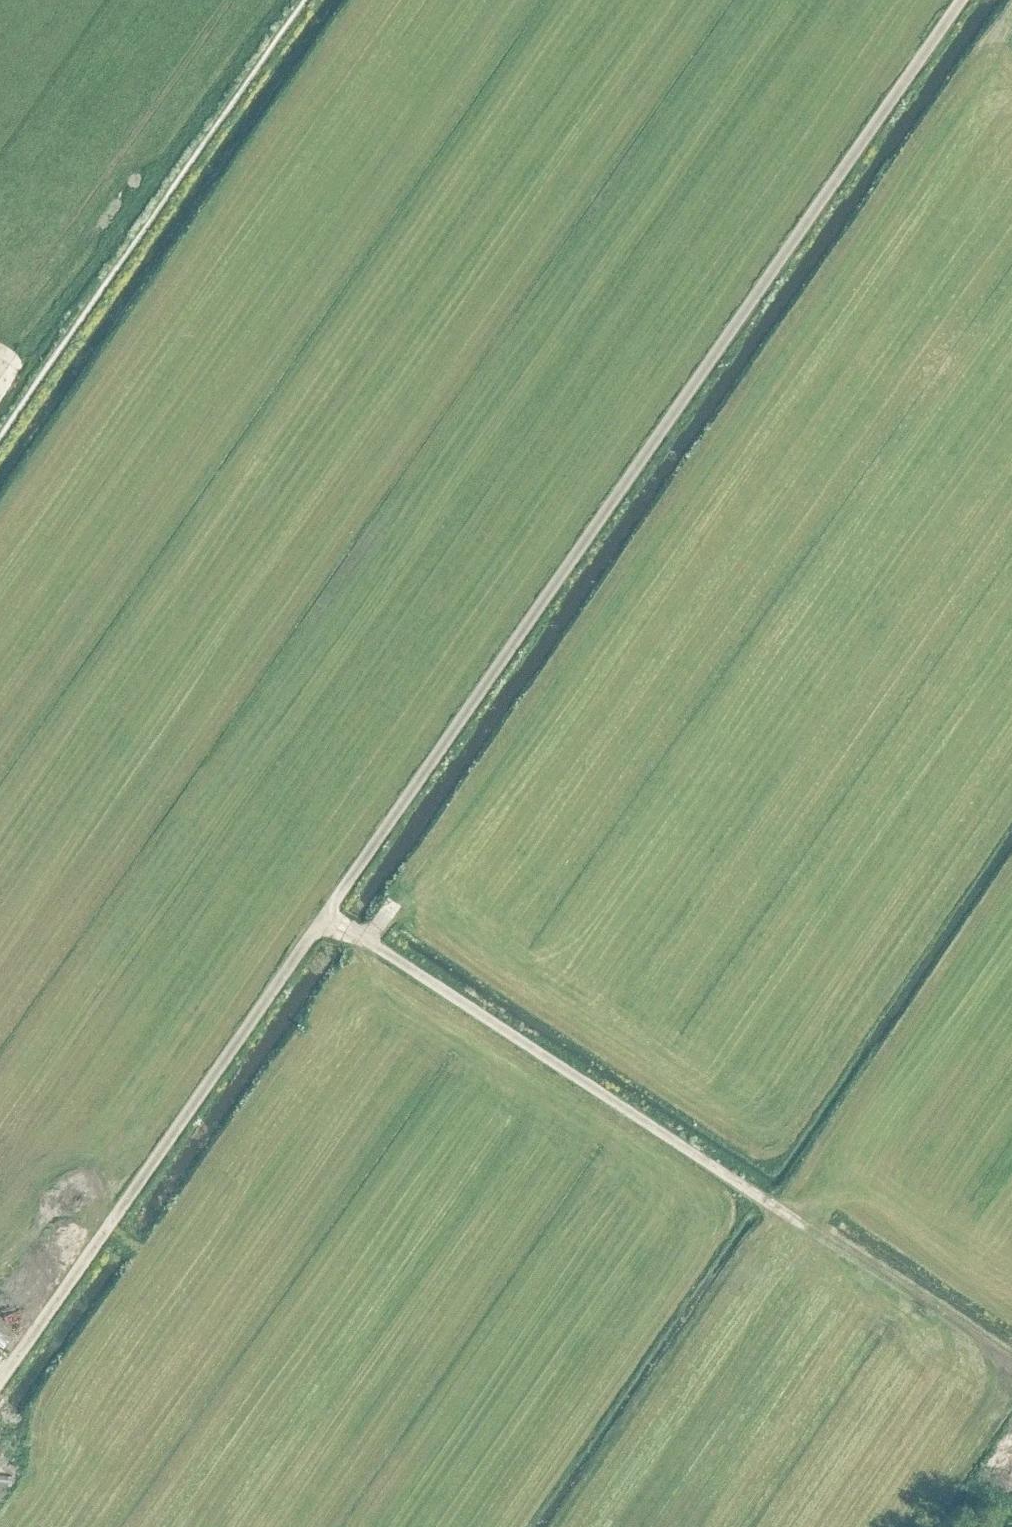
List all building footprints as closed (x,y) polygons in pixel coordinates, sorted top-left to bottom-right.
[(1003,1526),(988,1517),(982,1526),(1003,1526)]
